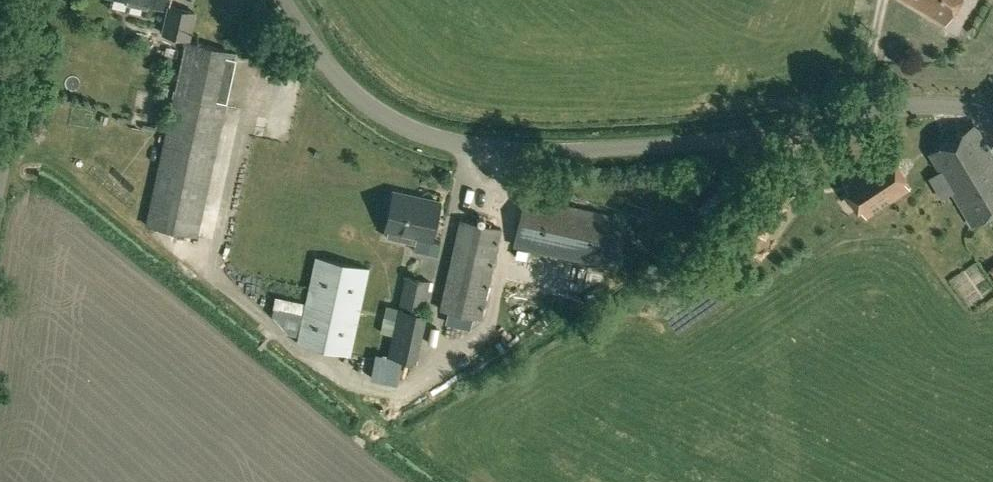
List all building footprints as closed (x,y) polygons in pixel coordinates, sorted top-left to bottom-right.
[(947,24),(961,0),(907,0),(947,24)] [(188,40),(194,12),(170,7),(164,35),(188,40)] [(198,235),(238,52),(187,41),(148,224),(198,235)] [(992,212),(992,155),(976,126),(930,153),(972,224),(992,212)] [(866,217),(909,189),(887,155),(844,183),(866,217)] [(391,209),(386,229),(388,230),(387,237),(416,243),(417,236),(432,240),(441,202),(420,197),(419,200),(413,199),(414,196),(395,192),(394,197),(390,199),(389,206),(391,209)] [(616,268),(628,218),(526,195),(514,245),(616,268)] [(481,318),(502,228),(461,219),(441,308),(481,318)] [(317,257),(298,343),(351,354),(370,268),(317,257)] [(424,310),(431,281),(408,276),(401,304),(424,310)] [(417,361),(428,314),(400,308),(390,355),(417,361)]
